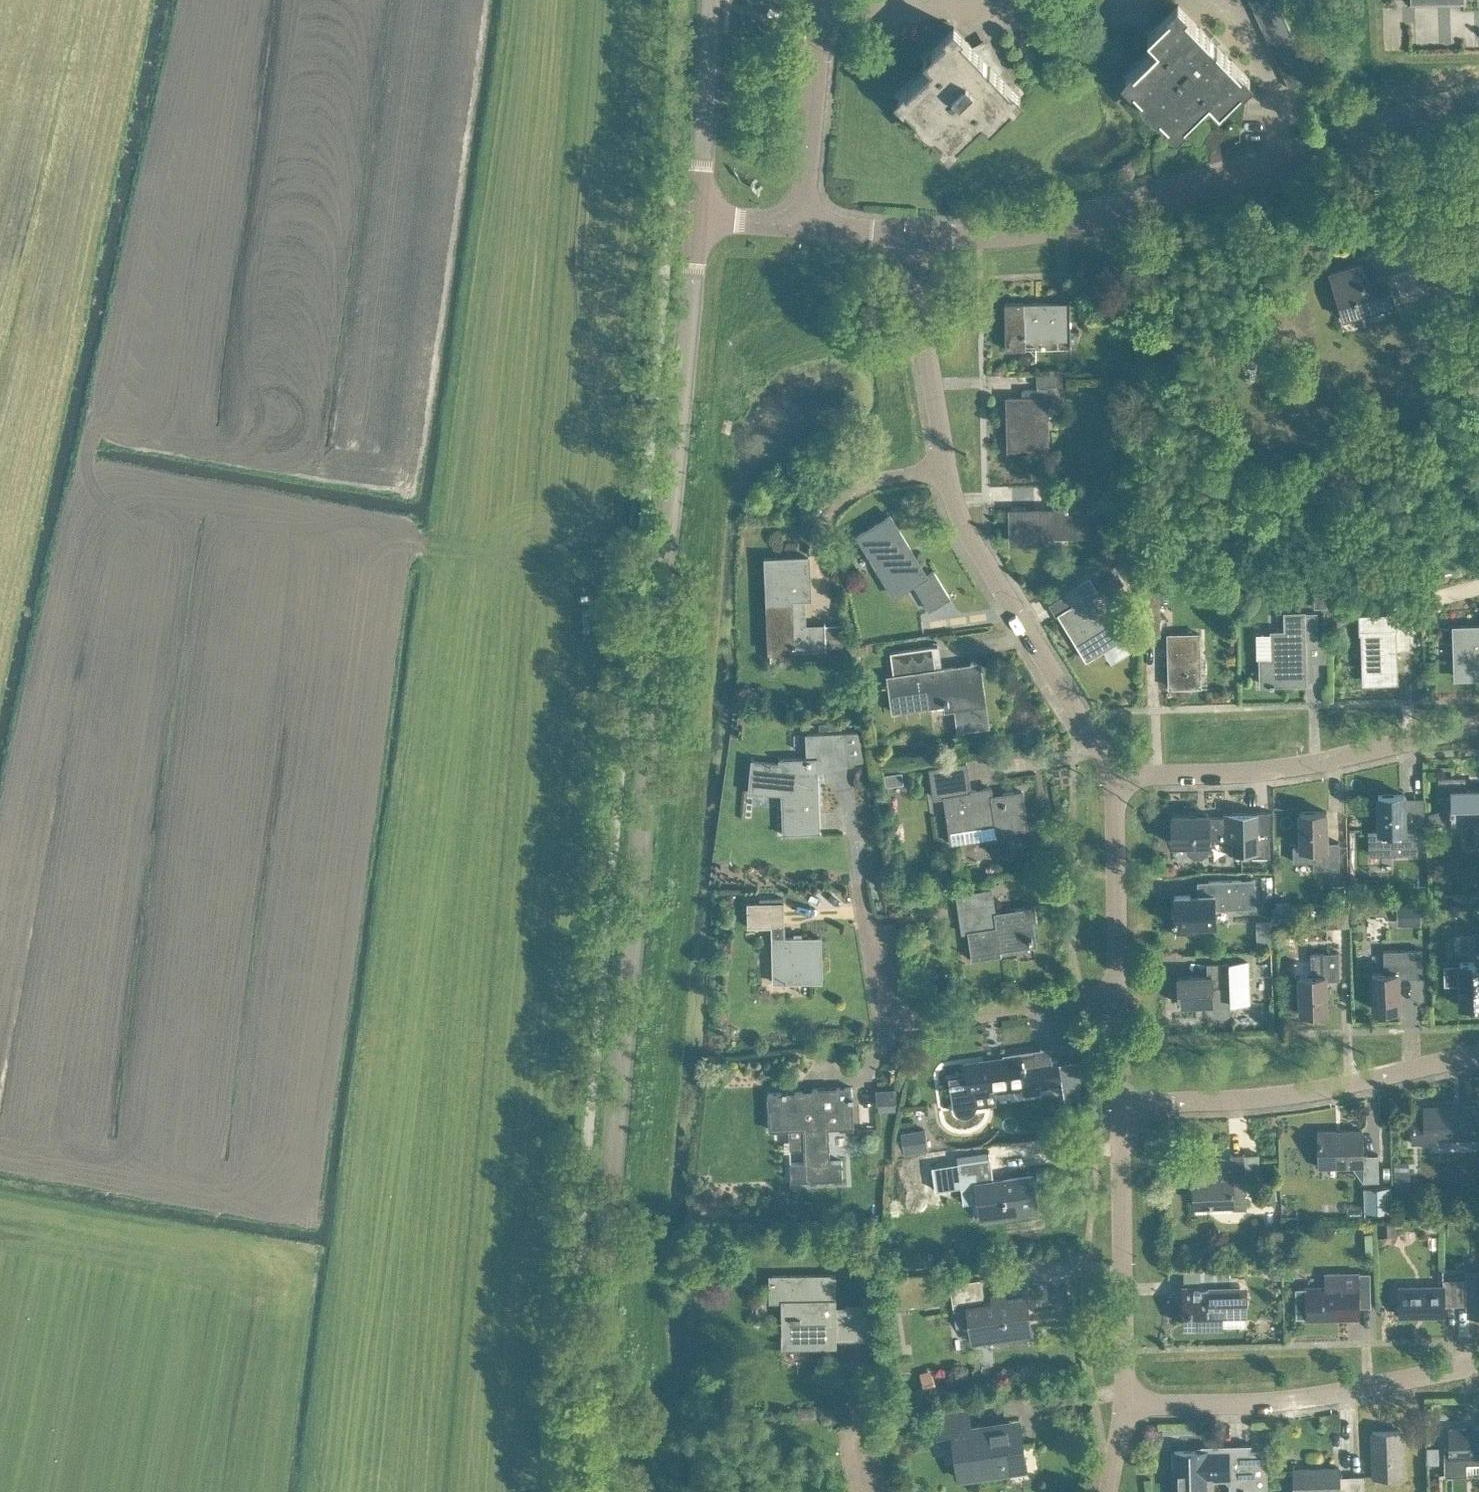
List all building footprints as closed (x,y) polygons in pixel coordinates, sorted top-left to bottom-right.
[(1280,6),(1277,0),(1261,0),(1251,5),(1257,16),(1280,6)] [(1219,106),(1250,76),(1178,3),(1148,33),(1158,43),(1125,75),(1177,127),(1209,96),(1219,106)] [(1262,28),(1285,17),(1280,6),(1257,16),(1262,28)] [(1267,39),(1290,29),(1285,17),(1262,28),(1267,39)] [(990,123),(1020,94),(954,25),(923,54),(931,62),(898,94),(949,147),(982,115),(990,123)] [(1273,51),(1296,41),(1290,29),(1267,39),(1273,51)] [(1278,63),(1301,52),(1296,41),(1273,51),(1278,63)] [(1366,279),(1361,261),(1328,271),(1345,325),(1363,319),(1361,311),(1419,293),(1411,266),(1366,279)] [(1071,338),(1070,301),(1024,302),(1024,301),(1004,301),(1005,348),(1025,347),(1025,339),(1071,338)] [(1421,314),(1407,318),(1412,332),(1426,328),(1421,314)] [(1062,371),(1037,372),(1038,385),(1063,384),(1062,371)] [(1007,396),(1008,449),(1049,448),(1048,420),(1048,394),(1047,394),(1047,387),(1021,388),(1022,396),(1007,396)] [(1100,496),(1100,485),(1088,485),(1088,497),(1100,496)] [(1009,543),(1048,542),(1048,536),(1087,535),(1086,489),(1054,490),(1054,506),(1008,507),(1009,543)] [(890,514),(857,533),(867,549),(876,564),(894,594),(913,582),(929,608),(949,596),(933,569),(926,573),(890,514)] [(806,623),(805,598),(812,597),(810,553),(764,555),(768,652),(795,650),(795,649),(826,648),(826,645),(842,645),(841,623),(825,624),(825,622),(806,623)] [(1439,571),(1452,571),(1452,559),(1439,559),(1439,571)] [(1134,586),(1119,561),(1106,569),(1121,594),(1134,586)] [(1327,605),(1326,573),(1313,573),(1314,605),(1327,605)] [(1073,604),(1063,610),(1080,639),(1077,641),(1087,657),(1102,647),(1110,660),(1130,647),(1121,632),(1116,636),(1091,595),(1098,591),(1089,577),(1065,591),(1073,604)] [(1272,640),(1251,641),(1252,666),(1261,666),(1261,682),(1305,681),(1303,639),(1317,638),(1316,610),(1302,611),(1284,611),(1285,630),(1272,630),(1272,640)] [(1397,611),(1359,612),(1360,633),(1364,633),(1365,679),(1397,678),(1396,646),(1410,645),(1409,621),(1408,621),(1408,615),(1397,616),(1397,611)] [(913,635),(933,632),(931,621),(911,624),(913,635)] [(1478,675),(1478,623),(1455,624),(1457,676),(1478,675)] [(1169,685),(1200,684),(1198,632),(1168,633),(1169,685)] [(942,667),(939,643),(890,649),(893,673),(887,674),(892,711),(943,704),(944,710),(954,708),(957,729),(990,725),(981,662),(942,667)] [(863,759),(858,731),(806,733),(807,757),(780,758),(780,762),(752,759),(750,780),(781,783),(783,834),(819,832),(817,771),(851,764),(851,761),(863,759)] [(970,789),(966,762),(930,767),(934,796),(944,794),(949,830),(994,823),(995,830),(1027,826),(1022,789),(991,794),(990,786),(970,789)] [(1438,776),(1439,818),(1473,817),(1474,837),(1478,837),(1478,787),(1465,787),(1465,776),(1438,776)] [(1404,797),(1404,793),(1378,793),(1378,829),(1391,829),(1391,851),(1417,850),(1417,823),(1419,823),(1419,797),(1404,797)] [(1269,855),(1268,809),(1223,810),(1223,815),(1208,815),(1208,812),(1172,813),(1172,842),(1186,842),(1186,844),(1188,851),(1194,855),(1201,855),(1207,851),(1209,844),(1209,838),(1232,838),(1232,856),(1269,855)] [(1327,842),(1326,809),(1299,810),(1300,844),(1293,844),(1293,860),(1313,860),(1313,868),(1339,868),(1339,842),(1327,842)] [(1161,869),(1164,873),(1172,873),(1174,870),(1175,866),(1172,863),(1162,863),(1161,866),(1161,869)] [(1174,932),(1192,931),(1192,923),(1215,922),(1214,907),(1255,906),(1254,877),(1208,879),(1209,892),(1174,894),(1175,926),(1174,926),(1174,932)] [(1478,898),(1478,887),(1470,888),(1470,898),(1478,898)] [(995,910),(992,888),(958,892),(962,929),(967,929),(971,958),(1001,954),(1000,945),(1032,941),(1033,944),(1035,943),(1032,921),(1037,920),(1035,905),(995,910)] [(914,903),(929,901),(928,890),(913,891),(914,903)] [(784,936),(784,900),(747,901),(747,925),(772,925),(773,981),(821,980),(820,935),(784,936)] [(1397,924),(1420,924),(1420,903),(1397,904),(1397,924)] [(1326,926),(1349,925),(1348,904),(1326,904),(1326,926)] [(1272,920),(1290,919),(1290,906),(1272,907),(1272,920)] [(1459,961),(1444,961),(1445,980),(1460,979),(1461,1004),(1478,1003),(1478,929),(1473,929),(1474,960),(1459,961)] [(1270,933),(1255,933),(1255,944),(1270,944),(1270,933)] [(1372,1007),(1399,1006),(1398,973),(1422,973),(1421,947),(1383,949),(1384,971),(1371,971),(1372,1007)] [(1300,1010),(1326,1009),(1325,976),(1339,976),(1339,950),(1310,951),(1311,973),(1298,974),(1300,1010)] [(1232,1004),(1232,1000),(1248,999),(1247,960),(1230,961),(1208,961),(1208,974),(1177,975),(1178,1002),(1212,1000),(1212,1005),(1213,1010),(1217,1013),(1222,1014),(1227,1013),(1231,1009),(1232,1004)] [(951,1077),(955,1108),(958,1111),(972,1109),(975,1105),(973,1091),(1023,1084),(1024,1089),(1025,1091),(1038,1089),(1040,1087),(1061,1084),(1057,1058),(1037,1060),(1035,1048),(1002,1053),(1003,1056),(964,1062),(966,1075),(951,1077)] [(1059,1064),(1062,1084),(1064,1096),(1083,1093),(1078,1061),(1059,1064)] [(828,1128),(853,1127),(851,1085),(812,1087),(812,1090),(767,1091),(769,1128),(789,1128),(790,1148),(804,1147),(805,1160),(790,1161),(790,1179),(842,1177),(841,1159),(829,1159),(828,1128)] [(877,1101),(896,1101),(895,1087),(876,1088),(877,1101)] [(1424,1106),(1424,1115),(1412,1116),(1411,1116),(1412,1142),(1428,1141),(1428,1136),(1478,1134),(1478,1104),(1424,1106)] [(925,1127),(901,1131),(904,1153),(928,1149),(925,1127)] [(1362,1153),(1362,1129),(1318,1130),(1319,1166),(1362,1165),(1363,1179),(1379,1179),(1378,1153),(1362,1153)] [(1246,1206),(1245,1180),(1245,1178),(1260,1178),(1259,1152),(1230,1153),(1230,1168),(1193,1169),(1194,1201),(1232,1200),(1232,1207),(1246,1206)] [(958,1161),(932,1165),(935,1187),(961,1184),(960,1179),(959,1174),(974,1171),(978,1199),(981,1218),(1021,1212),(1020,1205),(1035,1203),(1031,1174),(992,1179),(989,1156),(958,1161)] [(1398,1199),(1410,1199),(1409,1176),(1397,1177),(1398,1199)] [(1263,1201),(1276,1201),(1275,1177),(1262,1177),(1263,1201)] [(1364,1209),(1392,1208),(1392,1184),(1364,1185),(1364,1209)] [(1378,1220),(1378,1236),(1383,1241),(1390,1241),(1395,1235),(1395,1224),(1400,1224),(1400,1220),(1378,1220)] [(1279,1266),(1267,1266),(1267,1273),(1272,1279),(1280,1279),(1279,1266)] [(1455,1303),(1462,1303),(1462,1300),(1468,1300),(1468,1312),(1478,1312),(1478,1268),(1467,1268),(1467,1277),(1455,1277),(1455,1303)] [(1324,1270),(1325,1285),(1305,1286),(1305,1287),(1297,1287),(1298,1316),(1306,1315),(1306,1316),(1358,1315),(1358,1305),(1370,1304),(1369,1271),(1359,1271),(1359,1270),(1324,1270)] [(834,1306),(834,1273),(770,1274),(771,1299),(783,1298),(784,1344),(836,1344),(836,1337),(872,1336),(871,1306),(834,1306)] [(983,1302),(981,1292),(982,1292),(980,1277),(949,1282),(955,1324),(969,1322),(972,1340),(1032,1331),(1026,1295),(1007,1298),(1005,1288),(990,1291),(991,1300),(983,1302)] [(1444,1303),(1455,1303),(1455,1277),(1443,1278),(1443,1284),(1398,1285),(1399,1314),(1444,1313),(1444,1303)] [(1247,1283),(1183,1284),(1184,1323),(1221,1322),(1221,1311),(1240,1311),(1248,1311),(1247,1283)] [(931,1367),(919,1371),(926,1393),(938,1389),(931,1367)] [(970,1425),(967,1405),(933,1410),(937,1440),(952,1437),(958,1477),(1027,1467),(1019,1417),(970,1425)] [(1448,1428),(1449,1445),(1444,1445),(1445,1474),(1466,1473),(1466,1455),(1478,1455),(1478,1427),(1448,1428)] [(1373,1475),(1402,1474),(1400,1429),(1372,1430),(1373,1475)] [(1250,1443),(1227,1443),(1200,1443),(1200,1445),(1196,1445),(1196,1449),(1174,1449),(1175,1491),(1213,1491),(1213,1479),(1225,1479),(1229,1483),(1229,1491),(1267,1491),(1266,1450),(1250,1450),(1250,1443)] [(1339,1465),(1294,1467),(1294,1491),(1363,1491),(1363,1474),(1339,1475),(1339,1465)]
